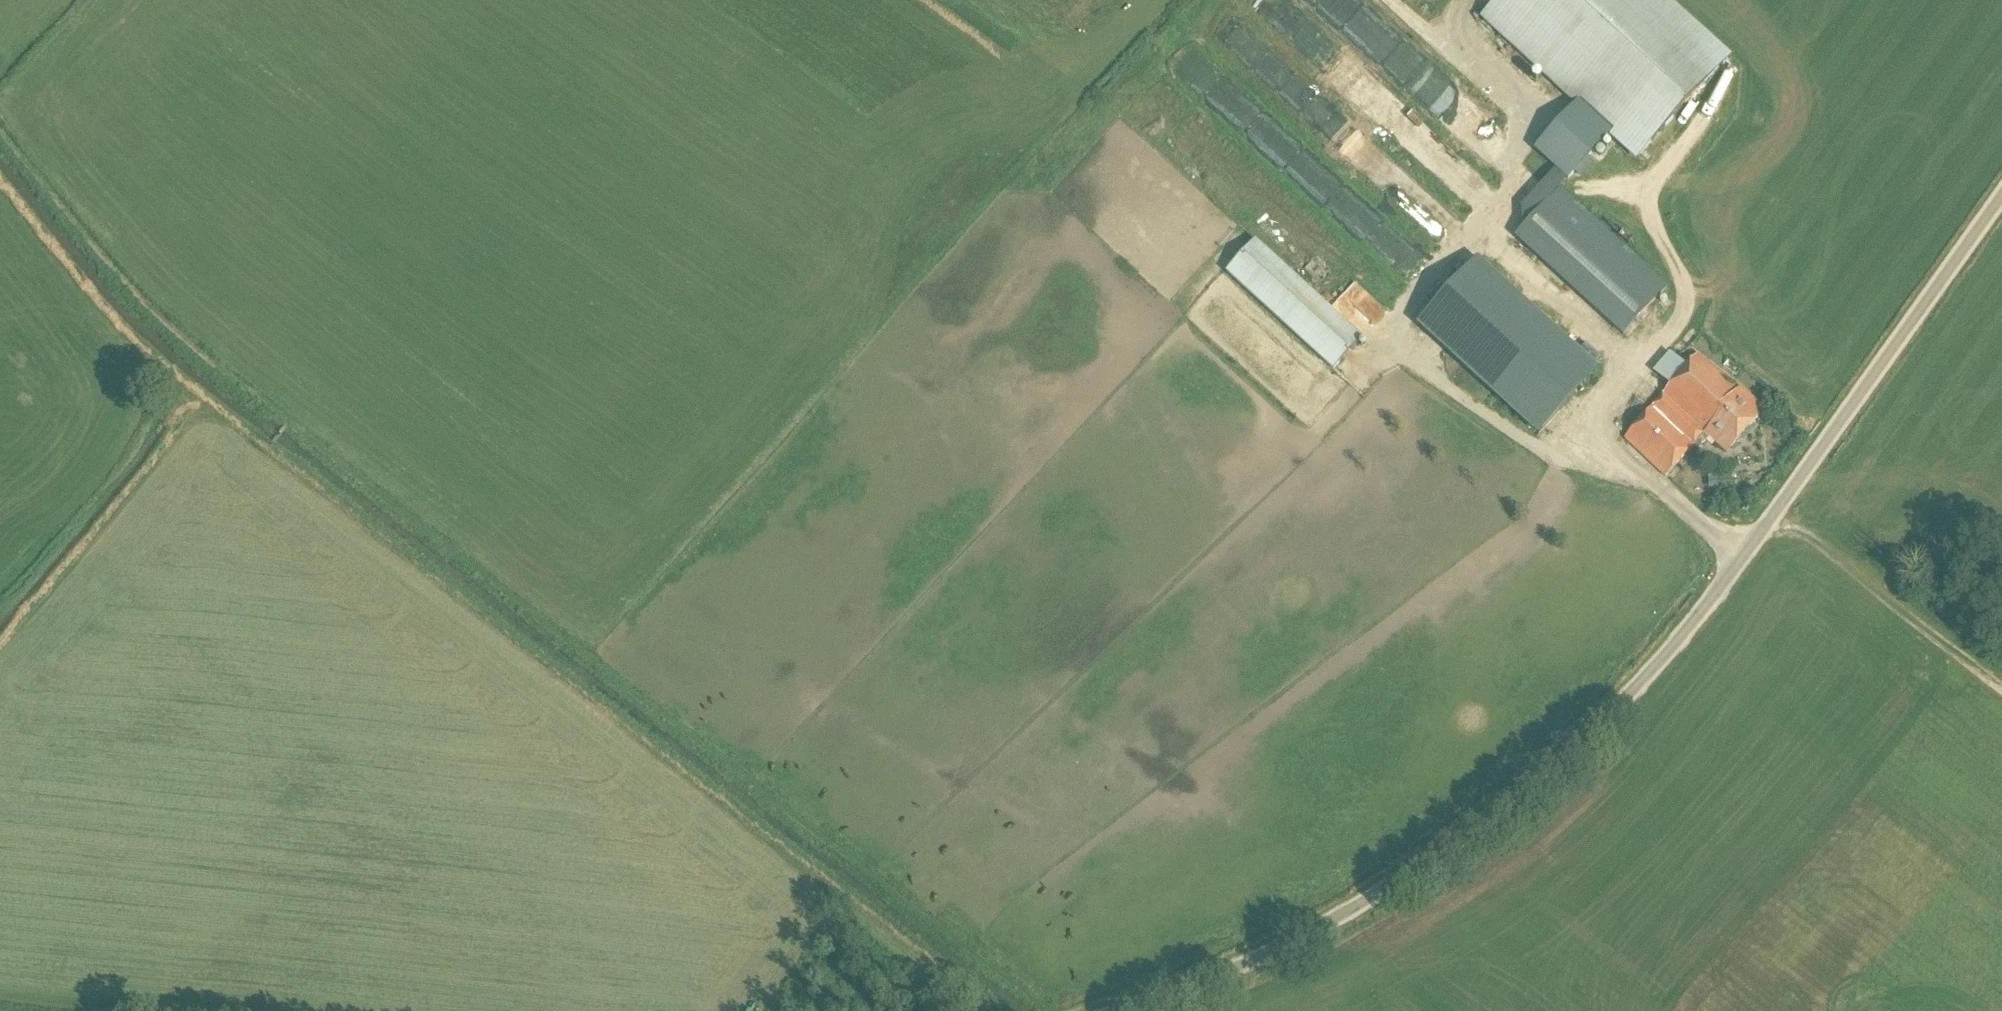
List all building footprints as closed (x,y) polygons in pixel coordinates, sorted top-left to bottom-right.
[(1484,17),(1578,103),(1535,150),(1568,180),(1611,133),(1638,157),(1728,59),(1664,0),(1499,0),(1484,17)] [(1515,238),(1623,336),(1667,288),(1559,190),(1515,238)] [(1226,272),(1333,370),(1362,339),(1255,241),(1226,272)] [(1625,438),(1665,477),(1694,445),(1699,449),(1709,438),(1727,454),(1764,411),(1740,388),(1737,391),(1697,355),(1625,438)] [(1563,408),(1568,390),(1545,384),(1540,402),(1563,408)]
